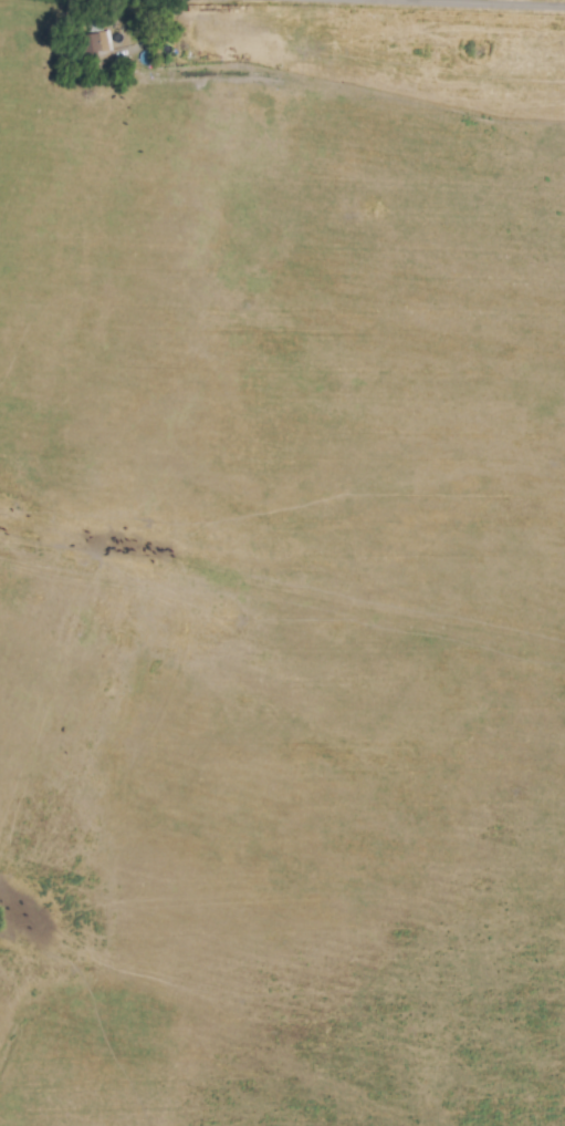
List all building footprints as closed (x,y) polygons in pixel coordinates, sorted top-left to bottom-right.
[(107,52),(105,32),(88,34),(90,54),(107,52)]
